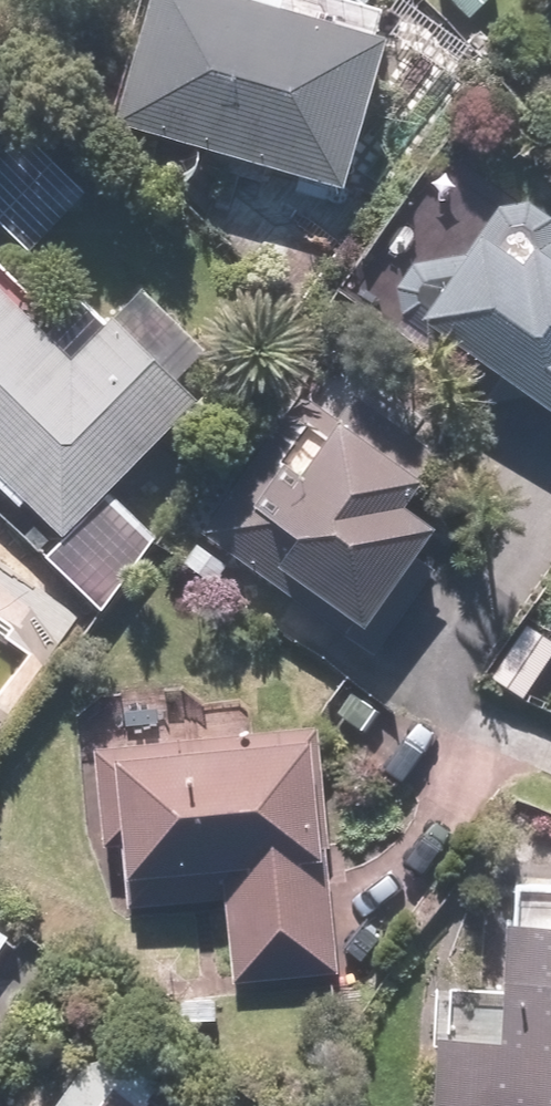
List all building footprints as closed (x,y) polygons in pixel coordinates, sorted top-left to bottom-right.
[(128,124),(356,193),(401,42),(297,11),(300,0),(166,0),(128,124)] [(522,189),(454,273),(464,281),(435,318),(550,411),(550,212),(522,189)] [(107,583),(157,536),(117,493),(212,405),(187,377),(212,354),(154,291),(87,352),(0,258),(0,467),(107,583)] [(265,457),(212,531),(345,626),(354,613),(383,633),(459,527),(424,502),(450,466),(374,411),(315,493),(265,457)] [(515,707),(549,662),(517,638),(483,682),(515,707)] [(341,977),(322,728),(100,744),(107,843),(125,842),(130,911),(174,908),(172,876),(232,871),(241,984),(341,977)] [(513,987),(450,985),(449,1036),(439,1036),(437,1105),(550,1105),(550,885),(516,884),(513,987)] [(115,1085),(99,1105),(143,1105),(115,1085)]
